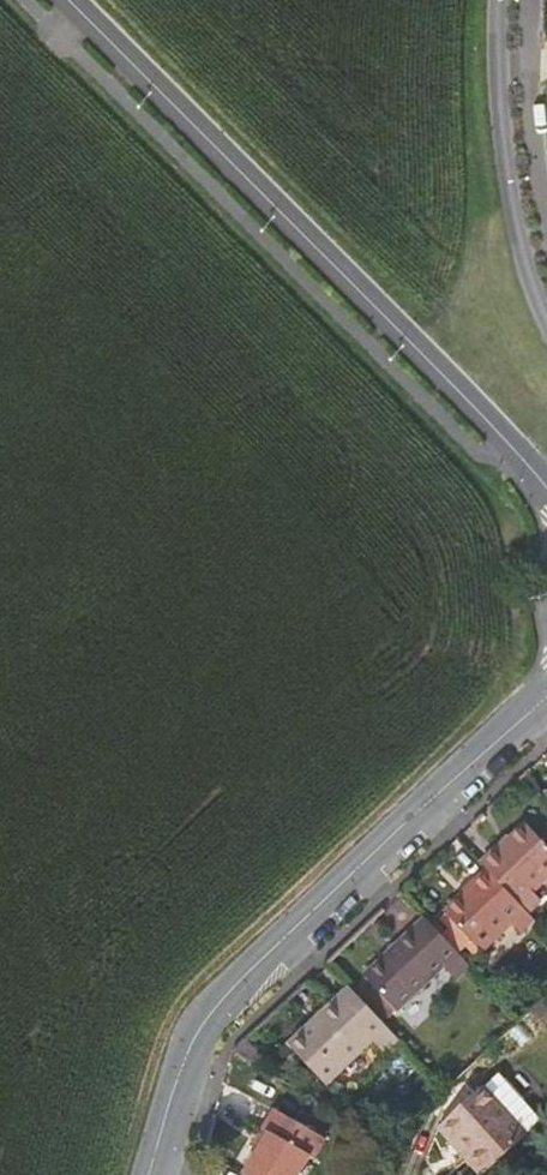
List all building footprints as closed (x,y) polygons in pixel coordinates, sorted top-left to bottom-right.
[(481,864),(487,871),(515,900),(528,913),(541,901),(533,892),(546,878),(546,846),(527,824),(510,839),(509,838),(481,864)] [(515,900),(487,871),(472,885),(474,887),(445,914),(482,952),(511,924),(519,932),(533,919),(528,913),(515,900)] [(457,979),(471,966),(424,918),(363,977),(374,988),(396,1010),(398,1012),(445,967),(457,979)] [(386,1054),(399,1041),(349,988),(287,1046),(325,1085),(373,1040),(386,1054)] [(389,1017),(396,1010),(374,988),(368,995),(389,1017)] [(535,1024),(546,1013),(546,999),(527,1014),(535,1024)] [(498,1076),(484,1088),(527,1137),(540,1125),(498,1076)] [(527,1137),(484,1088),(483,1088),(439,1128),(481,1174),(485,1174),(527,1137)] [(306,1151),(309,1152),(319,1133),(267,1105),(257,1125),(264,1129),(239,1174),(293,1174),(306,1151)]
